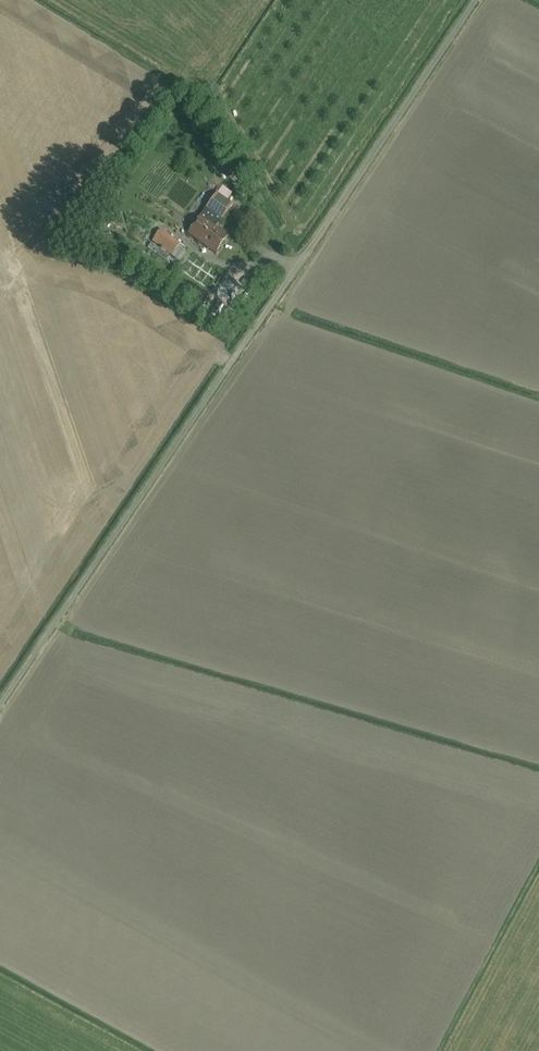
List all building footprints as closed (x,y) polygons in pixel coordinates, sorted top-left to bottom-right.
[(217,251),(229,234),(217,226),(233,204),(217,193),(188,233),(217,254),(218,251),(217,251)] [(188,250),(161,229),(152,241),(180,261),(188,250)]
